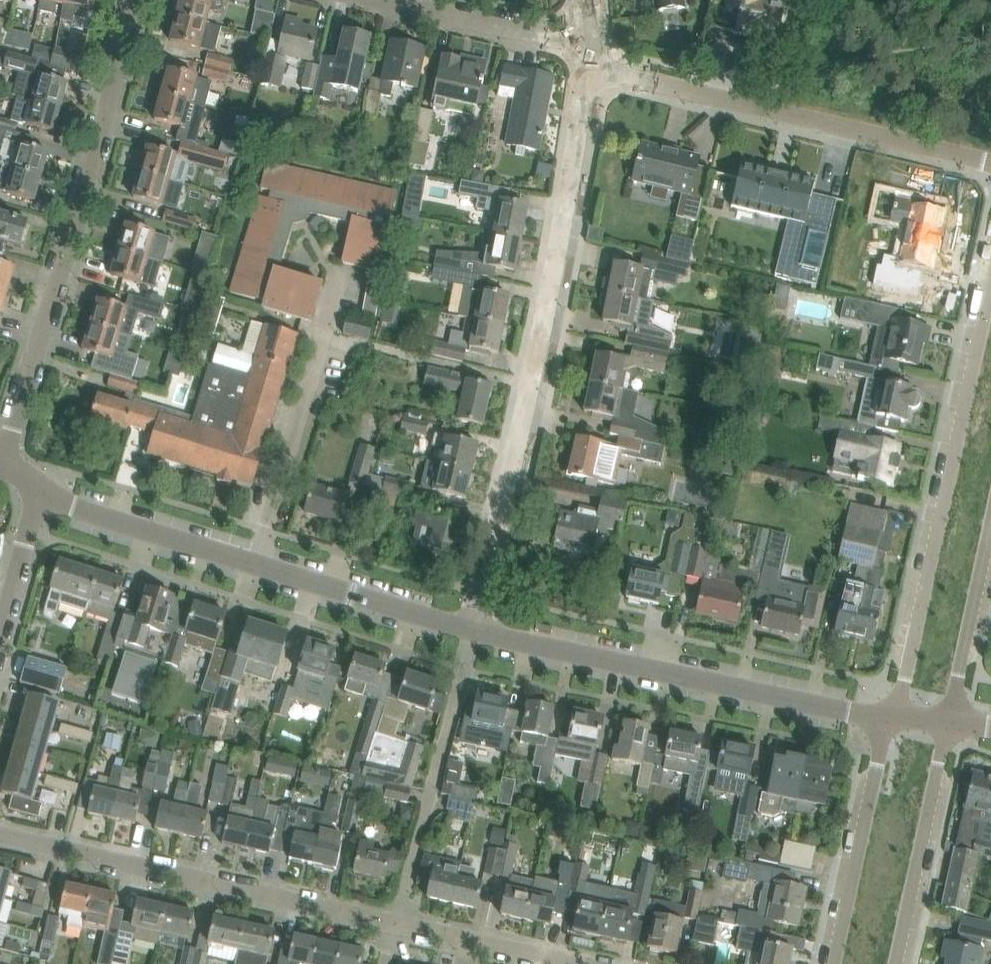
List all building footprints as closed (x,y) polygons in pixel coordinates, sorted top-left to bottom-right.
[(65,0),(40,0),(37,11),(54,14),(56,4),(64,5),(65,0)] [(64,5),(61,20),(72,22),(73,17),(86,19),(90,0),(65,0),(64,5)] [(180,3),(177,2),(175,12),(177,13),(176,16),(206,24),(207,23),(210,11),(222,12),(225,2),(218,0),(181,0),(180,3)] [(655,12),(685,8),(684,0),(654,0),(655,12)] [(777,39),(784,8),(767,4),(766,9),(754,6),(756,0),(729,0),(726,11),(740,14),(735,34),(759,40),(760,35),(777,39)] [(21,28),(33,30),(39,3),(26,1),(21,28)] [(256,10),(250,34),(266,38),(270,38),(275,15),(256,10)] [(220,27),(207,23),(206,24),(176,16),(176,19),(173,19),(170,29),(173,29),(170,41),(214,52),(220,27)] [(266,38),(256,83),(265,85),(267,75),(278,78),(283,55),(308,60),(310,61),(317,31),(300,28),(302,22),(287,18),(281,44),(270,42),(271,39),(270,38),(266,38)] [(18,49),(21,33),(9,31),(6,47),(18,49)] [(357,94),(370,37),(344,31),(337,62),(321,59),(319,68),(314,91),(323,93),(324,87),(357,94)] [(416,88),(424,49),(397,43),(392,67),(386,66),(383,79),(371,77),(368,90),(369,90),(363,114),(375,117),(381,95),(391,96),(393,83),(416,88)] [(55,50),(54,50),(35,45),(31,58),(36,59),(35,61),(38,62),(51,66),(55,50)] [(83,59),(82,59),(83,55),(55,47),(54,50),(55,50),(51,66),(79,73),(83,59)] [(7,52),(3,67),(22,72),(35,75),(38,62),(35,61),(36,59),(31,58),(7,52)] [(208,54),(204,65),(230,72),(233,60),(208,54)] [(476,107),(481,85),(482,85),(483,81),(482,80),(484,70),(459,64),(459,60),(443,56),(431,109),(446,113),(449,101),(476,107)] [(230,72),(204,65),(202,74),(227,82),(230,72)] [(314,91),(319,68),(306,65),(301,89),(314,91)] [(504,67),(502,77),(498,76),(496,83),(518,87),(506,144),(538,150),(552,76),(504,67)] [(212,82),(208,81),(168,70),(165,82),(162,81),(159,91),(162,92),(161,95),(205,107),(212,82)] [(60,107),(67,83),(40,76),(22,72),(17,91),(18,92),(17,96),(60,107)] [(195,147),(205,107),(161,95),(160,98),(157,98),(155,108),(158,108),(154,120),(180,127),(176,142),(184,145),(184,143),(195,147)] [(14,132),(17,121),(27,124),(27,125),(53,132),(60,107),(17,96),(10,119),(0,116),(0,129),(14,133),(14,132)] [(420,109),(413,140),(426,143),(433,112),(420,109)] [(14,132),(14,133),(0,129),(0,146),(1,146),(0,151),(0,166),(1,166),(2,166),(41,177),(48,152),(25,146),(28,136),(14,132)] [(242,145),(221,139),(218,152),(238,158),(242,145)] [(141,159),(138,169),(141,170),(140,173),(169,181),(183,185),(190,161),(219,169),(224,154),(209,150),(209,151),(195,147),(184,143),(184,145),(180,157),(147,148),(143,160),(141,159)] [(633,181),(682,193),(676,217),(697,222),(710,168),(697,165),(699,156),(679,152),(680,150),(662,145),(661,148),(642,143),(633,181)] [(269,200),(259,197),(230,292),(264,302),(263,308),(311,322),(322,286),(278,272),(293,222),(297,221),(306,216),(308,213),(352,223),(343,264),(376,271),(386,226),(382,225),(384,217),(391,218),(396,192),(267,163),(261,189),(271,191),(269,200)] [(814,182),(741,165),(731,207),(803,224),(794,264),(792,264),(790,271),(794,272),(792,280),(816,286),(837,201),(812,195),(814,182)] [(41,177),(2,166),(1,166),(0,171),(0,191),(7,194),(34,201),(41,177)] [(136,186),(133,197),(162,206),(176,210),(183,185),(169,181),(140,173),(139,176),(136,175),(133,185),(136,186)] [(477,209),(495,212),(491,233),(520,239),(527,206),(505,202),(507,190),(463,181),(461,194),(480,198),(477,209)] [(892,220),(908,224),(901,259),(896,258),(889,290),(914,296),(920,265),(930,267),(942,212),(913,206),(914,202),(897,198),(895,205),(894,205),(893,210),(894,211),(892,220)] [(165,209),(162,221),(187,228),(190,217),(165,209)] [(21,246),(28,221),(0,213),(0,239),(21,246)] [(414,220),(412,229),(422,231),(423,221),(414,220)] [(119,236),(116,246),(119,247),(118,250),(147,258),(147,259),(161,263),(168,238),(154,234),(125,225),(122,237),(119,236)] [(589,228),(587,240),(601,243),(603,231),(589,228)] [(514,272),(520,239),(491,233),(486,254),(467,251),(465,260),(439,255),(437,268),(453,271),(482,276),(489,277),(491,267),(514,272)] [(157,277),(161,263),(147,259),(147,258),(118,250),(117,253),(114,252),(112,262),(114,263),(111,274),(161,289),(164,279),(157,277)] [(7,292),(14,267),(2,263),(5,254),(0,252),(0,289),(7,292)] [(689,265),(652,256),(643,254),(641,266),(631,264),(630,267),(614,264),(609,293),(649,301),(653,283),(677,288),(679,277),(686,279),(689,265)] [(494,294),(494,290),(480,287),(482,276),(453,271),(451,284),(478,289),(472,319),(504,325),(509,297),(494,294)] [(375,321),(383,281),(369,278),(361,318),(375,321)] [(777,286),(774,297),(787,300),(790,288),(777,286)] [(653,301),(649,301),(609,293),(605,292),(602,309),(606,309),(603,321),(619,324),(618,328),(629,330),(627,344),(638,347),(668,353),(671,337),(648,325),(653,301)] [(213,295),(203,327),(216,332),(226,299),(213,295)] [(92,312),(89,322),(91,323),(90,325),(132,338),(140,314),(160,320),(164,306),(139,299),(129,296),(125,309),(98,301),(94,313),(92,312)] [(869,366),(882,368),(898,372),(900,362),(917,366),(925,329),(926,329),(926,328),(900,322),(902,310),(845,298),(841,318),(877,326),(869,366)] [(347,318),(343,334),(369,340),(373,325),(347,318)] [(498,353),(504,325),(472,319),(469,335),(452,331),(449,345),(434,342),(431,355),(463,362),(466,351),(482,354),(483,350),(498,353)] [(132,338),(90,325),(89,329),(87,328),(84,338),(86,339),(83,350),(95,354),(91,368),(112,375),(111,376),(133,382),(142,354),(129,350),(132,338)] [(735,325),(731,339),(757,346),(760,331),(735,325)] [(282,387),(297,336),(266,326),(255,363),(215,350),(210,365),(282,387)] [(665,366),(668,353),(638,347),(635,359),(613,354),(612,358),(596,355),(590,383),(623,390),(623,389),(626,374),(636,375),(638,368),(664,374),(665,366)] [(917,394),(915,393),(911,392),(912,387),(875,379),(878,368),(819,355),(816,369),(817,369),(817,370),(823,370),(824,373),(829,373),(830,377),(837,376),(836,375),(836,376),(837,371),(868,378),(858,424),(876,428),(877,428),(899,433),(901,421),(905,422),(905,420),(909,421),(912,409),(914,409),(915,409),(917,409),(918,408),(919,407),(920,406),(921,404),(921,403),(921,401),(921,400),(921,398),(920,397),(919,396),(918,395),(917,394)] [(282,387),(210,365),(209,364),(193,418),(136,400),(128,427),(154,434),(148,454),(219,475),(217,481),(230,485),(232,479),(253,485),(282,387)] [(489,382),(468,377),(428,368),(424,385),(464,393),(458,420),(483,425),(491,387),(488,386),(489,382)] [(128,427),(136,400),(141,385),(133,382),(111,376),(108,386),(127,391),(123,404),(98,396),(91,419),(127,430),(128,427)] [(590,383),(584,412),(600,415),(599,419),(613,422),(610,435),(620,437),(665,446),(668,433),(634,417),(639,393),(623,389),(623,390),(590,383)] [(408,406),(406,416),(427,421),(429,412),(408,406)] [(821,416),(818,430),(840,435),(843,421),(821,416)] [(430,423),(420,421),(404,417),(403,422),(389,418),(386,428),(400,431),(400,429),(427,436),(430,423)] [(840,435),(835,458),(855,462),(852,476),(858,477),(858,479),(863,480),(864,479),(891,485),(894,469),(898,470),(901,459),(897,458),(899,446),(873,441),(876,428),(858,424),(843,421),(840,435)] [(472,472),(478,444),(435,435),(432,446),(442,449),(438,464),(472,472)] [(615,485),(621,456),(647,462),(648,460),(660,463),(665,446),(620,437),(617,448),(578,439),(570,475),(615,485)] [(361,445),(350,482),(364,486),(375,449),(361,445)] [(466,499),(472,472),(438,464),(435,479),(425,477),(422,489),(466,499)] [(371,476),(369,486),(378,489),(382,490),(384,479),(371,476)] [(386,477),(386,478),(383,490),(412,497),(415,484),(386,477)] [(369,519),(374,501),(378,489),(369,486),(366,485),(357,515),(369,519)] [(349,497),(313,486),(305,512),(341,523),(349,497)] [(603,496),(600,508),(580,504),(577,516),(561,513),(556,539),(593,547),(595,536),(598,537),(601,536),(604,535),(605,532),(606,529),(614,531),(616,521),(622,522),(627,502),(603,496)] [(451,554),(460,520),(419,510),(415,525),(423,527),(418,545),(414,544),(414,545),(428,548),(428,550),(431,551),(431,549),(451,554)] [(680,595),(684,576),(698,517),(685,514),(682,530),(679,530),(672,535),(666,562),(650,572),(632,568),(626,598),(629,598),(628,601),(640,604),(641,601),(659,605),(662,591),(666,592),(666,594),(667,595),(669,596),(671,596),(673,596),(675,596),(677,596),(679,595),(680,595)] [(722,554),(706,550),(709,538),(703,537),(705,532),(737,540),(740,524),(698,515),(698,517),(684,576),(700,579),(704,579),(697,613),(737,622),(743,597),(742,596),(744,588),(758,591),(772,532),(759,528),(748,573),(720,567),(722,554)] [(870,568),(879,532),(847,524),(838,560),(859,565),(870,568)] [(768,602),(762,627),(786,632),(786,634),(794,636),(795,634),(799,635),(801,624),(817,628),(825,591),(780,581),(784,566),(773,564),(774,559),(766,557),(758,591),(756,599),(768,602)] [(85,610),(97,573),(60,561),(51,589),(52,589),(45,610),(56,614),(60,602),(85,610)] [(854,637),(870,568),(859,565),(855,584),(847,583),(843,600),(842,599),(835,633),(854,637)] [(870,568),(854,637),(874,642),(882,609),(881,609),(885,592),(877,590),(882,570),(870,568)] [(123,581),(97,573),(85,610),(110,618),(97,658),(110,662),(115,646),(124,617),(113,613),(123,581)] [(124,617),(115,646),(164,662),(173,636),(181,608),(184,601),(170,596),(168,592),(164,591),(160,593),(147,589),(139,615),(126,611),(124,617)] [(173,636),(164,662),(177,666),(180,659),(184,645),(214,654),(206,677),(220,681),(221,676),(229,653),(215,649),(226,614),(195,604),(193,612),(181,608),(173,636)] [(229,653),(221,676),(241,683),(243,674),(271,683),(287,634),(287,633),(268,627),(269,624),(254,619),(253,622),(250,621),(250,622),(249,622),(248,628),(238,625),(229,653)] [(294,691),(291,700),(328,711),(341,670),(329,666),(334,649),(308,641),(297,678),(293,690),(294,691)] [(41,662),(44,653),(32,649),(29,658),(28,658),(21,683),(59,694),(66,669),(41,662)] [(378,689),(384,672),(386,666),(356,656),(345,690),(363,696),(366,685),(378,689)] [(139,665),(117,690),(143,699),(139,665)] [(381,716),(375,733),(420,748),(422,741),(407,736),(406,740),(396,737),(401,722),(404,723),(410,705),(429,711),(438,683),(408,673),(405,680),(399,701),(388,697),(382,716),(381,716)] [(282,687),(273,713),(286,716),(294,691),(282,687)] [(217,689),(211,709),(230,715),(237,695),(217,689)] [(468,703),(464,721),(468,722),(464,741),(498,748),(497,751),(508,753),(512,731),(502,729),(502,728),(506,708),(508,699),(479,693),(476,708),(468,707),(469,703),(468,703)] [(59,704),(30,695),(23,720),(52,728),(59,704)] [(375,733),(381,716),(384,706),(372,702),(356,753),(367,757),(375,733)] [(528,703),(527,712),(520,742),(537,746),(532,767),(541,769),(538,784),(550,785),(552,773),(556,756),(559,740),(548,738),(554,709),(528,703)] [(595,754),(596,746),(598,747),(604,718),(574,713),(569,741),(559,739),(559,740),(556,756),(591,762),(586,787),(600,790),(607,757),(595,754)] [(45,752),(52,728),(23,720),(16,744),(45,752)] [(62,723),(59,733),(91,742),(94,732),(62,723)] [(642,763),(647,735),(649,728),(624,723),(619,748),(615,747),(613,760),(641,766),(635,794),(647,796),(653,765),(642,763)] [(707,769),(710,753),(700,750),(702,738),(685,735),(684,732),(677,731),(674,733),(671,732),(663,771),(692,777),(688,802),(686,801),(684,809),(698,812),(707,769)] [(411,787),(423,749),(420,748),(375,733),(367,757),(361,776),(366,777),(394,784),(411,787)] [(707,769),(706,771),(717,773),(714,790),(729,793),(728,797),(741,800),(744,786),(747,787),(754,749),(723,742),(721,755),(710,753),(707,769)] [(38,777),(45,752),(16,744),(9,769),(38,777)] [(159,761),(159,762),(160,762),(153,790),(165,792),(174,752),(162,750),(161,754),(159,761)] [(151,752),(150,759),(159,761),(161,754),(151,752)] [(795,812),(806,759),(787,755),(786,760),(775,758),(768,794),(762,793),(758,813),(775,816),(781,812),(794,815),(795,812)] [(268,757),(265,772),(277,774),(280,760),(268,757)] [(123,770),(125,760),(114,758),(109,779),(97,776),(96,781),(84,779),(77,808),(89,811),(88,814),(112,819),(123,770)] [(834,765),(806,759),(795,812),(812,815),(814,805),(825,807),(832,770),(833,770),(834,765)] [(147,760),(141,786),(153,790),(160,762),(159,762),(147,760)] [(224,799),(229,777),(227,777),(229,766),(217,763),(208,802),(223,805),(224,799)] [(31,801),(38,777),(9,769),(2,793),(31,801)] [(141,799),(140,798),(142,791),(131,789),(135,772),(123,770),(112,819),(135,824),(138,814),(141,799)] [(446,771),(441,794),(450,795),(449,797),(474,802),(476,792),(458,788),(454,787),(457,773),(446,771)] [(990,801),(990,777),(973,773),(965,807),(966,808),(957,849),(955,849),(943,907),(967,913),(979,854),(978,854),(990,801)] [(64,791),(74,793),(77,794),(80,784),(47,775),(44,785),(64,791)] [(366,777),(361,776),(355,775),(341,832),(354,834),(362,803),(360,802),(366,777)] [(238,779),(229,777),(224,799),(233,801),(238,779)] [(371,782),(368,792),(381,795),(384,785),(371,782)] [(208,814),(196,811),(202,786),(190,783),(187,791),(188,792),(179,834),(202,839),(208,814)] [(228,818),(222,844),(246,849),(257,799),(259,790),(258,790),(260,785),(251,783),(246,809),(231,805),(228,818)] [(388,785),(385,797),(408,802),(410,790),(388,785)] [(741,800),(738,815),(736,822),(751,825),(753,818),(758,789),(747,787),(744,786),(741,800)] [(188,792),(187,791),(176,789),(172,806),(161,803),(155,829),(179,834),(188,792)] [(69,813),(74,793),(64,791),(59,810),(69,813)] [(336,825),(342,798),(328,795),(324,813),(324,814),(313,864),(322,866),(321,869),(334,872),(334,869),(336,869),(342,844),(341,844),(343,835),(331,833),(333,824),(336,825)] [(500,795),(498,802),(511,805),(513,798),(500,795)] [(469,823),(474,802),(450,797),(447,810),(453,811),(451,820),(469,823)] [(257,799),(246,849),(269,854),(270,850),(280,853),(287,821),(291,806),(286,805),(279,808),(278,811),(268,808),(269,802),(257,799)] [(978,854),(979,854),(990,857),(990,801),(978,854)] [(287,821),(280,853),(290,855),(289,859),(313,864),(324,814),(324,813),(291,806),(287,821)] [(550,825),(547,836),(558,838),(561,828),(550,825)] [(642,826),(640,838),(659,841),(661,830),(642,826)] [(493,827),(490,842),(503,845),(507,831),(493,827)] [(531,894),(534,881),(511,876),(518,845),(516,845),(517,837),(506,834),(503,845),(502,851),(496,876),(509,879),(501,915),(526,920),(531,894)] [(360,842),(354,873),(385,880),(387,871),(398,874),(402,853),(391,851),(390,856),(372,852),(373,845),(360,842)] [(783,842),(780,854),(813,861),(816,849),(783,842)] [(496,876),(502,851),(491,849),(485,873),(496,876)] [(813,861),(780,854),(760,849),(758,861),(814,873),(814,872),(811,871),(813,861)] [(706,873),(708,861),(709,854),(691,850),(686,869),(706,873)] [(771,882),(774,869),(750,864),(750,863),(709,854),(708,861),(725,865),(722,878),(746,883),(747,877),(771,882)] [(452,903),(460,868),(461,864),(422,855),(415,883),(430,886),(427,898),(452,903)] [(610,893),(608,893),(585,888),(590,866),(576,863),(576,867),(570,893),(581,895),(573,931),(586,934),(586,935),(596,939),(597,936),(600,937),(610,893)] [(558,890),(570,893),(576,867),(562,864),(558,883),(535,878),(534,881),(531,894),(526,920),(550,926),(558,890)] [(645,910),(648,898),(651,885),(655,866),(644,864),(640,882),(637,881),(634,894),(610,888),(608,893),(610,893),(600,937),(602,937),(602,941),(613,941),(613,940),(626,943),(633,912),(633,908),(645,911),(645,910)] [(474,871),(460,868),(452,903),(476,909),(482,884),(472,882),(474,871)] [(4,898),(11,874),(0,871),(0,897),(4,898)] [(25,878),(22,886),(37,891),(39,882),(25,878)] [(676,954),(683,922),(684,918),(696,921),(704,883),(692,881),(687,907),(648,898),(645,910),(656,912),(648,948),(676,954)] [(721,910),(719,921),(724,922),(724,924),(741,928),(766,933),(772,935),(775,922),(797,926),(805,889),(776,883),(774,892),(767,891),(767,892),(763,891),(758,914),(739,910),(739,913),(729,910),(729,912),(721,910)] [(86,915),(91,890),(66,885),(60,910),(86,915)] [(83,927),(105,932),(97,963),(112,963),(119,932),(124,912),(114,910),(117,896),(91,890),(86,915),(83,927)] [(160,933),(166,907),(137,901),(131,927),(135,928),(133,940),(157,945),(160,933)] [(44,909),(42,908),(32,906),(17,902),(15,911),(41,918),(44,909)] [(188,940),(194,913),(166,907),(160,933),(188,940)] [(48,916),(44,935),(54,938),(59,919),(48,916)] [(244,925),(215,918),(206,955),(196,952),(194,963),(206,963),(208,955),(235,962),(236,959),(237,959),(244,925)] [(979,948),(981,939),(990,941),(990,927),(982,925),(982,922),(962,918),(957,944),(945,941),(942,957),(947,958),(945,963),(981,963),(984,949),(979,948)] [(698,919),(693,942),(713,946),(718,923),(698,919)] [(274,931),(244,925),(237,959),(259,963),(261,963),(261,962),(266,963),(267,961),(268,961),(274,931)] [(737,949),(749,951),(760,954),(758,963),(789,963),(792,949),(764,943),(766,933),(741,928),(737,949)] [(119,932),(112,963),(124,963),(131,935),(119,932)] [(50,958),(53,943),(54,938),(44,935),(43,941),(39,956),(50,958)] [(278,963),(312,963),(317,941),(294,935),(290,952),(288,960),(279,958),(278,963)] [(341,942),(331,939),(330,944),(317,941),(312,963),(336,963),(341,942)] [(7,941),(5,950),(19,953),(21,945),(7,941)] [(336,963),(361,963),(364,951),(354,949),(355,945),(341,942),(336,963)] [(196,952),(197,950),(185,947),(181,963),(194,963),(196,952)]
